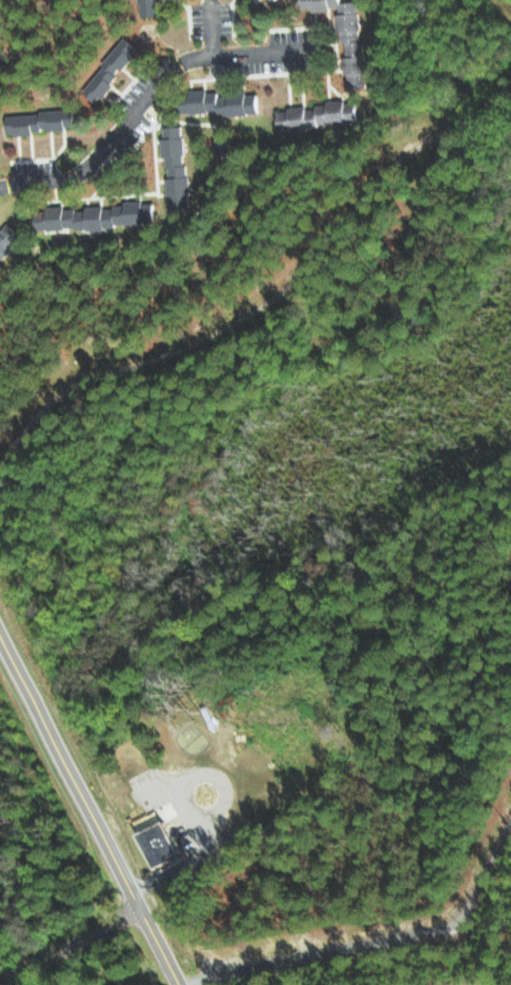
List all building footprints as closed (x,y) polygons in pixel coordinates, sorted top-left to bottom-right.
[(140,17),(160,16),(160,0),(139,0),(140,17)] [(343,2),(343,0),(301,0),(301,10),(338,8),(340,43),(345,43),(347,73),(349,73),(350,89),(372,88),(370,40),(362,40),(360,1),(343,2)] [(82,91),(97,104),(119,77),(118,76),(139,49),(125,37),(82,91)] [(261,95),(220,96),(220,93),(180,94),(181,113),(220,112),(220,115),(261,114),(261,95)] [(361,125),(360,102),(348,103),(287,106),(288,111),(278,112),(278,129),(361,125)] [(76,130),(75,111),(6,113),(7,133),(76,130)] [(189,206),(187,127),(165,127),(167,197),(173,196),(173,207),(189,206)] [(36,229),(158,225),(157,204),(86,206),(86,209),(36,211),(36,229)] [(22,234),(5,220),(0,227),(0,261),(22,234)] [(179,860),(177,856),(185,852),(171,821),(146,833),(163,868),(179,860)]
